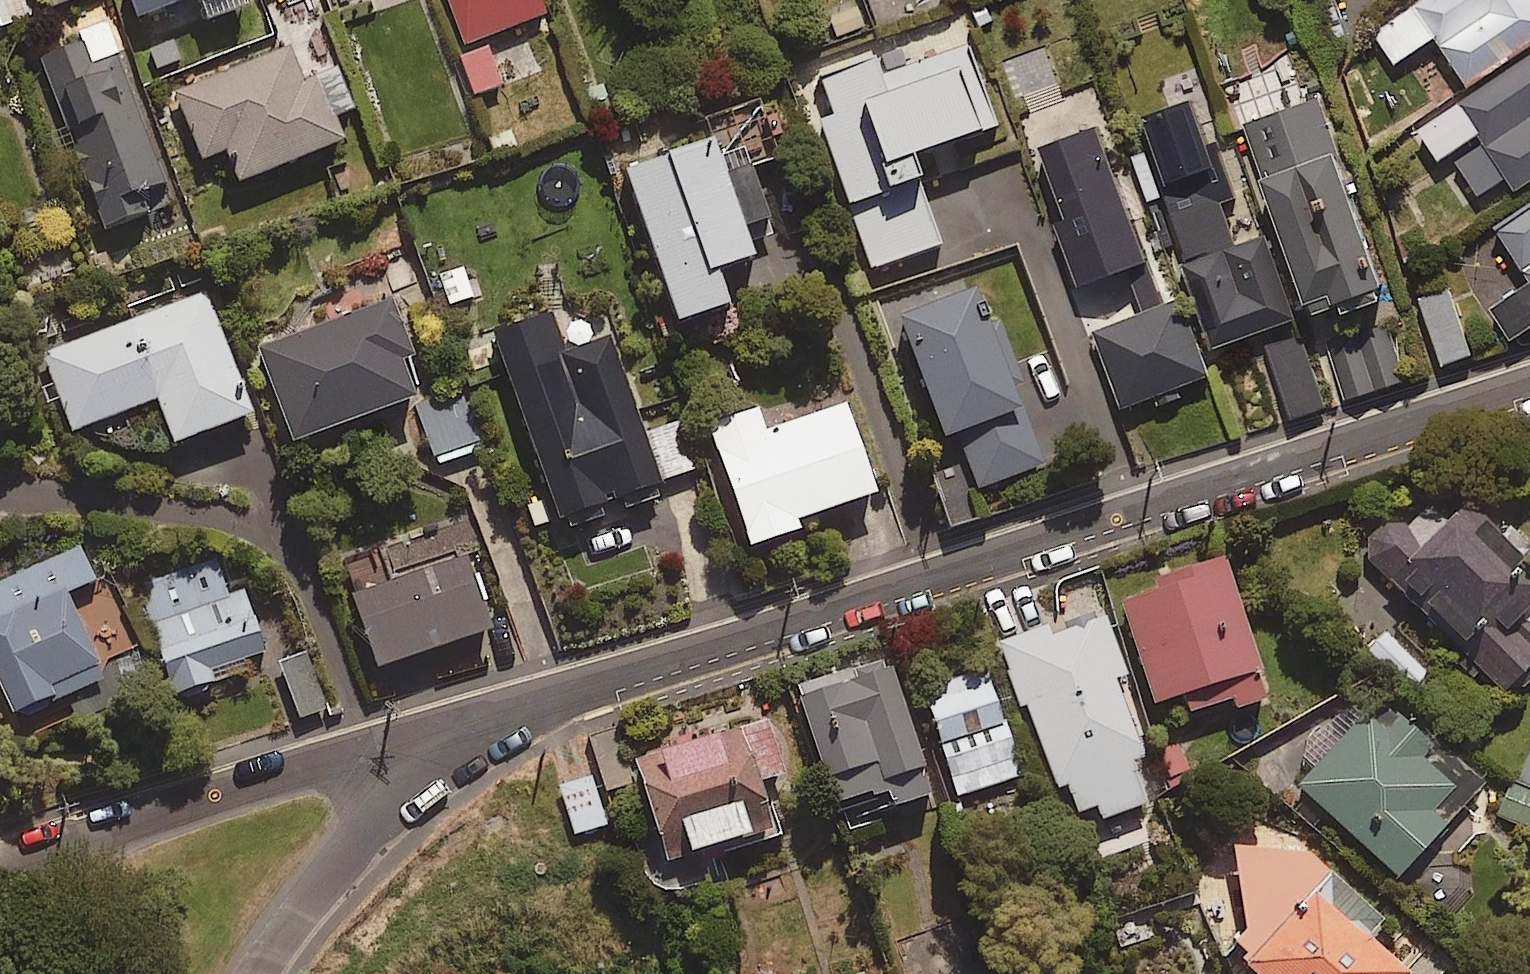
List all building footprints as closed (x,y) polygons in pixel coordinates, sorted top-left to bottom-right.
[(1,26),(31,15),(25,0),(0,0),(0,23),(1,26)] [(137,17),(182,0),(130,0),(137,17)] [(204,20),(244,5),(242,0),(197,0),(204,20)] [(537,0),(446,0),(462,44),(542,14),(537,0)] [(1469,79),(1529,38),(1529,0),(1420,0),(1376,30),(1396,60),(1437,32),(1469,79)] [(994,123),(962,26),(811,75),(832,140),(827,142),(868,268),(939,245),(908,151),(994,123)] [(170,204),(108,29),(41,52),(103,228),(170,204)] [(298,75),(286,44),(172,91),(199,158),(226,147),(239,180),(341,138),(331,115),(350,107),(331,62),(298,75)] [(501,84),(485,45),(460,56),(476,94),(501,84)] [(1416,125),(1441,163),(1453,156),(1491,211),(1529,185),(1529,48),(1416,125)] [(1220,172),(1192,95),(1145,112),(1173,189),(1220,172)] [(1389,277),(1316,95),(1246,122),(1319,305),(1389,277)] [(776,157),(757,100),(700,119),(706,138),(623,166),(675,319),(725,302),(713,267),(751,254),(741,223),(765,215),(749,166),(776,157)] [(1235,244),(1220,195),(1174,209),(1216,343),(1290,319),(1263,235),(1235,244)] [(1498,225),(1506,238),(1469,261),(1514,333),(1529,323),(1529,205),(1498,225)] [(1141,281),(1085,302),(1125,406),(1211,373),(1181,295),(1151,307),(1141,281)] [(1012,386),(1024,381),(997,314),(984,319),(972,287),(895,318),(943,438),(954,433),(977,490),(1042,463),(1012,386)] [(1472,351),(1448,288),(1418,299),(1441,362),(1472,351)] [(250,412),(205,291),(42,352),(71,429),(155,398),(171,441),(250,412)] [(411,355),(391,299),(254,346),(286,440),(412,396),(399,359),(411,355)] [(565,351),(551,313),(490,335),(555,518),(695,468),(679,422),(645,434),(609,336),(565,351)] [(1402,379),(1383,322),(1330,339),(1348,396),(1402,379)] [(472,395),(423,405),(433,458),(482,449),(472,395)] [(874,491),(844,404),(765,430),(757,407),(708,423),(748,543),(797,527),(794,518),(874,491)] [(1405,528),(1385,527),(1374,534),(1368,550),(1371,562),(1502,692),(1529,664),(1529,570),(1465,505),(1446,524),(1428,505),(1405,528)] [(489,628),(454,524),(340,563),(375,666),(489,628)] [(79,547),(0,581),(0,684),(13,715),(101,678),(65,592),(93,580),(79,547)] [(1268,697),(1222,555),(1151,578),(1156,593),(1120,605),(1151,702),(1181,693),(1187,711),(1229,698),(1233,709),(1268,697)] [(228,598),(216,561),(138,585),(171,693),(267,664),(245,592),(228,598)] [(1125,674),(1104,617),(1049,637),(1046,627),(1000,643),(1062,815),(1093,804),(1099,820),(1146,803),(1131,761),(1141,757),(1113,678),(1125,674)] [(1427,671),(1385,631),(1367,651),(1408,690),(1427,671)] [(930,794),(892,665),(799,692),(837,821),(930,794)] [(1020,775),(983,668),(919,690),(956,797),(1020,775)] [(1479,785),(1379,696),(1297,788),(1396,877),(1479,785)] [(782,773),(766,718),(632,759),(672,892),(710,881),(702,855),(772,834),(756,781),(782,773)] [(1503,816),(1529,827),(1529,751),(1503,816)] [(604,825),(590,777),(559,786),(573,834),(604,825)] [(1235,825),(1242,961),(1256,973),(1406,973),(1407,973),(1346,917),(1359,902),(1254,804),(1235,825)] [(963,924),(897,946),(906,973),(980,973),(963,924)]
